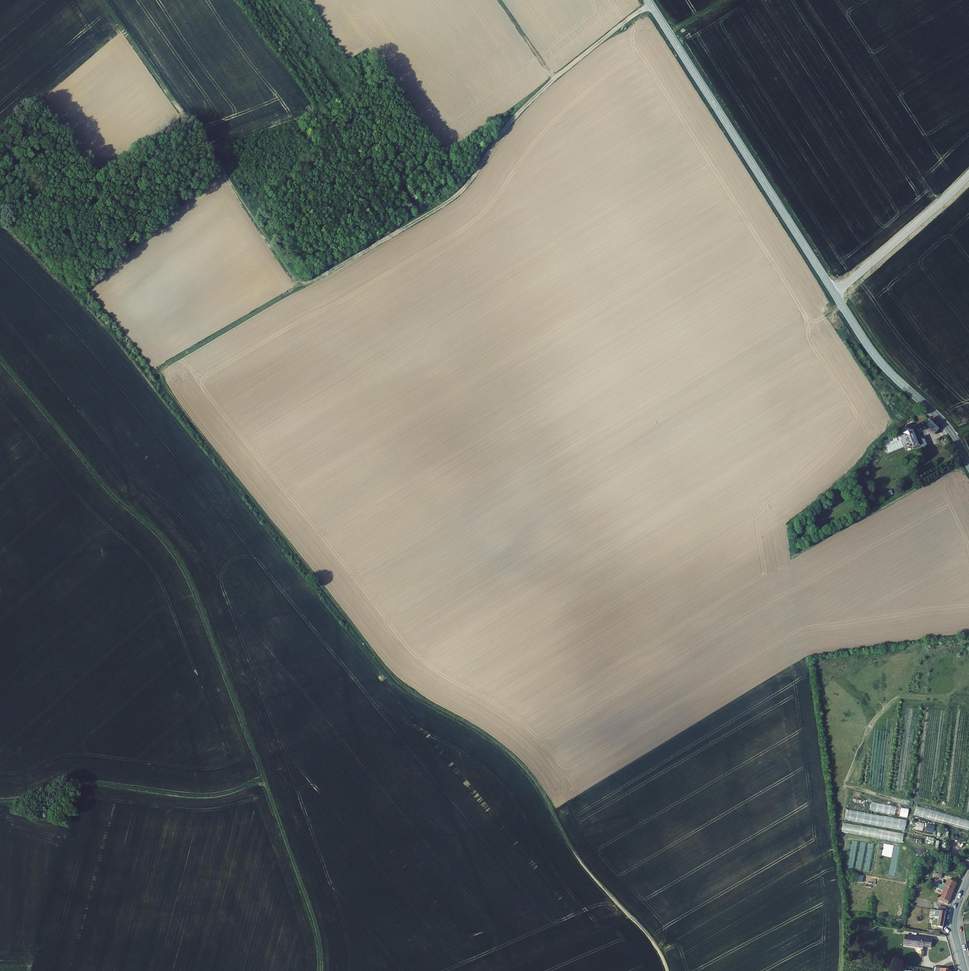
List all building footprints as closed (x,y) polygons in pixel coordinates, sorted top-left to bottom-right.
[(933,422),(929,419),(928,419),(928,421),(908,428),(916,450),(923,447),(921,441),(917,431),(928,427),(933,432),(934,431),(936,432),(940,427),(935,421),(933,422)] [(893,495),(890,491),(884,494),(886,499),(893,495)] [(895,815),(906,818),(908,809),(897,807),(895,815)] [(905,830),(906,820),(845,810),(844,820),(905,830)] [(904,832),(843,824),(841,833),(902,842),(904,832)] [(934,826),(927,824),(925,831),(933,833),(934,826)] [(948,904),(957,884),(948,880),(946,885),(943,883),(942,886),(935,883),(934,887),(943,891),(939,901),(948,904)] [(932,919),(933,917),(939,918),(938,927),(943,928),(946,912),(931,910),(929,922),(932,922),(932,919)] [(924,938),(905,935),(904,946),(923,948),(923,947),(930,948),(932,939),(924,938)]
